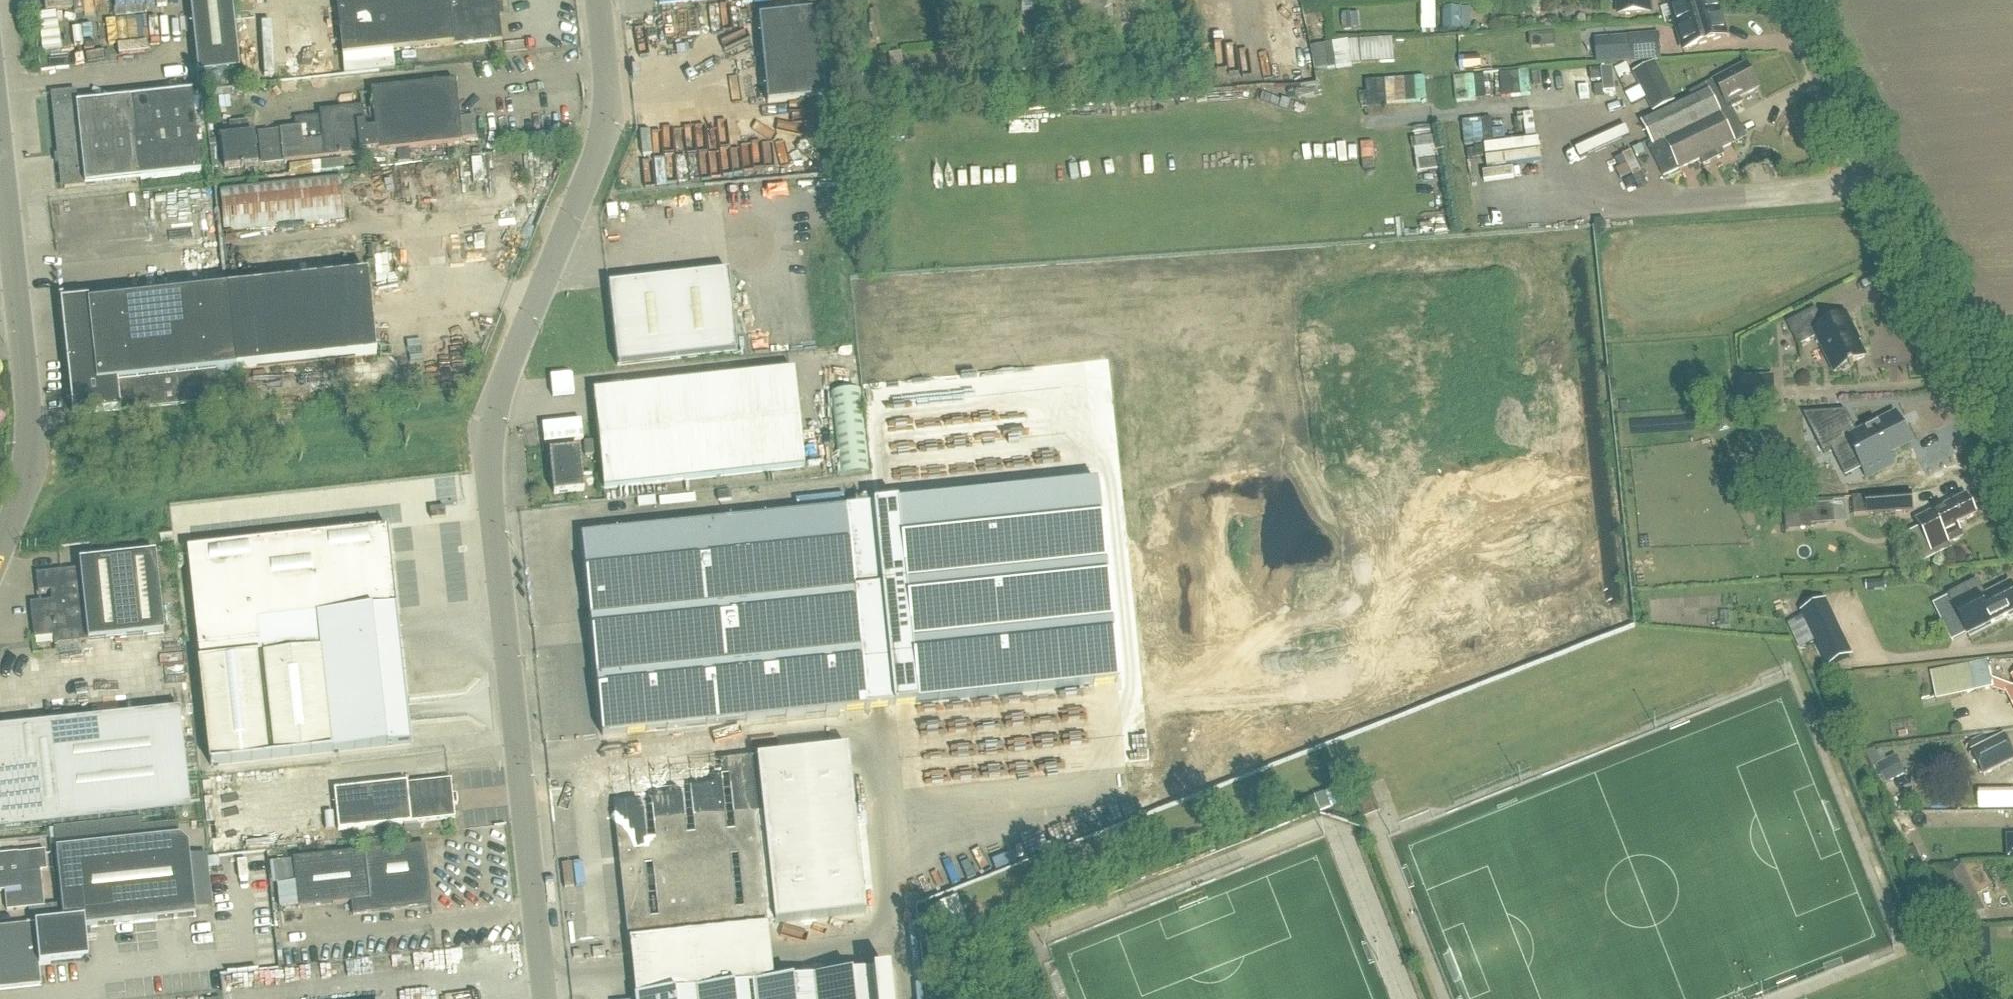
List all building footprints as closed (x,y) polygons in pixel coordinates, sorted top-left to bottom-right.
[(72,9),(71,0),(58,0),(44,2),(46,12),(72,9)] [(239,72),(231,0),(189,0),(197,77),(239,72)] [(502,40),(498,0),(336,0),(343,57),(502,40)] [(1619,16),(1651,15),(1650,0),(1619,0),(1619,16)] [(1720,17),(1715,0),(1692,0),(1671,7),(1678,30),(1720,17)] [(1444,8),(1445,31),(1468,30),(1468,8),(1444,8)] [(767,105),(825,99),(816,13),(758,19),(767,105)] [(1720,17),(1678,30),(1684,52),(1698,48),(1698,49),(1727,40),(1720,17)] [(1617,65),(1661,61),(1659,35),(1614,39),(1617,65)] [(1343,66),(1403,63),(1401,38),(1342,42),(1343,66)] [(1322,70),(1342,68),(1340,45),(1320,46),(1322,70)] [(1454,71),(1485,69),(1485,57),(1454,59),(1454,71)] [(1654,114),(1675,103),(1655,63),(1634,74),(1641,88),(1627,96),(1632,106),(1647,99),(1654,114)] [(1703,167),(1724,157),(1722,153),(1735,146),(1721,116),(1742,106),(1740,100),(1758,91),(1746,66),(1689,95),(1692,100),(1642,125),(1652,147),(1649,149),(1664,179),(1700,161),(1703,167)] [(1595,70),(1597,93),(1615,91),(1612,68),(1595,70)] [(1426,101),(1424,78),(1373,80),(1374,104),(1426,101)] [(375,130),(377,151),(377,153),(462,144),(461,140),(476,138),(474,117),(459,119),(455,82),(371,91),(375,130)] [(77,106),(76,93),(54,95),(64,188),(201,175),(192,95),(77,106)] [(360,154),(360,152),(377,151),(375,130),(365,131),(363,107),(319,112),(322,140),(302,142),(301,128),(262,132),(265,164),(360,154)] [(1488,120),(1457,122),(1458,144),(1489,142),(1488,120)] [(249,134),(248,121),(229,123),(230,136),(220,137),(224,169),(257,165),(254,133),(249,134)] [(713,153),(723,153),(725,179),(741,178),(739,124),(712,126),(713,153)] [(223,232),(344,219),(340,175),(219,187),(223,232)] [(63,201),(64,225),(97,223),(96,199),(63,201)] [(616,366),(737,353),(728,273),(608,286),(616,366)] [(226,289),(235,371),(375,355),(366,274),(226,289)] [(216,373),(235,371),(226,289),(87,305),(87,301),(60,303),(69,390),(67,391),(68,399),(70,398),(72,416),(219,400),(216,373)] [(1825,326),(1817,310),(1788,325),(1799,347),(1817,338),(1835,374),(1866,359),(1854,335),(1856,334),(1847,315),(1825,326)] [(2002,373),(2010,387),(2012,385),(2012,367),(2002,373)] [(603,490),(803,468),(793,371),(592,393),(603,490)] [(1776,406),(1774,378),(1743,379),(1744,408),(1776,406)] [(841,477),(868,473),(858,391),(830,394),(841,477)] [(1869,479),(1887,470),(1893,467),(1888,458),(1910,447),(1902,431),(1903,430),(1903,428),(1901,429),(1897,422),(1899,421),(1898,420),(1897,421),(1896,418),(1858,437),(1847,413),(1818,415),(1819,440),(1817,442),(1824,456),(1851,443),(1856,453),(1855,454),(1858,461),(1860,460),(1869,479)] [(553,495),(583,492),(578,450),(549,453),(553,495)] [(892,708),(895,707),(1117,685),(1097,485),(874,506),(872,507),(845,509),(581,537),(589,620),(601,737),(865,710),(892,708)] [(1868,516),(1913,513),(1912,491),(1867,494),(1868,516)] [(730,492),(717,493),(718,502),(731,501),(730,492)] [(1936,512),(1917,521),(1935,557),(1951,549),(1949,545),(1963,538),(1957,526),(1976,517),(1966,496),(1936,511),(1936,512)] [(1833,506),(1810,508),(1811,526),(1835,524),(1833,506)] [(429,511),(430,520),(444,519),(443,509),(429,511)] [(411,746),(387,530),(187,552),(211,768),(411,746)] [(56,602),(30,605),(33,640),(52,638),(53,646),(163,634),(155,555),(78,563),(79,571),(35,576),(37,594),(55,592),(56,602)] [(1986,597),(1979,582),(1949,598),(1969,637),(2008,617),(2010,620),(2012,619),(2012,589),(2011,585),(1986,597)] [(1851,658),(1838,633),(1816,643),(1829,669),(1851,658)] [(1994,688),(1992,682),(1988,661),(1932,673),(1937,701),(1994,688)] [(1994,688),(2007,692),(2012,705),(2012,688),(1992,682),(1994,688)] [(130,717),(0,731),(0,833),(190,813),(180,712),(130,717)] [(2012,762),(2012,755),(2004,736),(1972,752),(1984,776),(2012,762)] [(1878,747),(1864,752),(1876,785),(1901,776),(1893,755),(1882,759),(1878,747)] [(754,759),(611,775),(629,941),(772,925),(865,915),(847,749),(754,759)] [(451,797),(450,781),(407,786),(407,783),(333,791),(338,832),(454,820),(452,806),(457,806),(456,796),(451,797)] [(1355,794),(1365,820),(1381,814),(1371,787),(1355,794)] [(64,933),(85,930),(196,919),(188,846),(179,839),(55,851),(63,923),(64,933)] [(294,884),(295,886),(297,909),(351,903),(353,917),(371,915),(371,914),(431,908),(424,848),(404,850),(404,849),(292,862),(294,884)] [(0,857),(0,893),(20,891),(20,895),(4,897),(6,913),(28,911),(43,909),(40,873),(46,872),(44,853),(18,856),(18,855),(0,857)] [(273,886),(294,884),(292,862),(271,864),(273,886)] [(1986,913),(1963,866),(1934,870),(1961,925),(1986,913)] [(282,911),(297,909),(295,886),(280,887),(282,911)] [(966,898),(941,905),(951,940),(976,932),(966,898)] [(56,908),(28,911),(29,923),(57,920),(56,908)] [(85,930),(64,933),(63,923),(34,926),(34,925),(0,929),(0,992),(41,987),(39,967),(81,963),(87,955),(85,930)] [(1989,961),(1988,928),(1970,929),(1971,961),(1989,961)] [(872,973),(635,998),(875,998),(872,973)]
